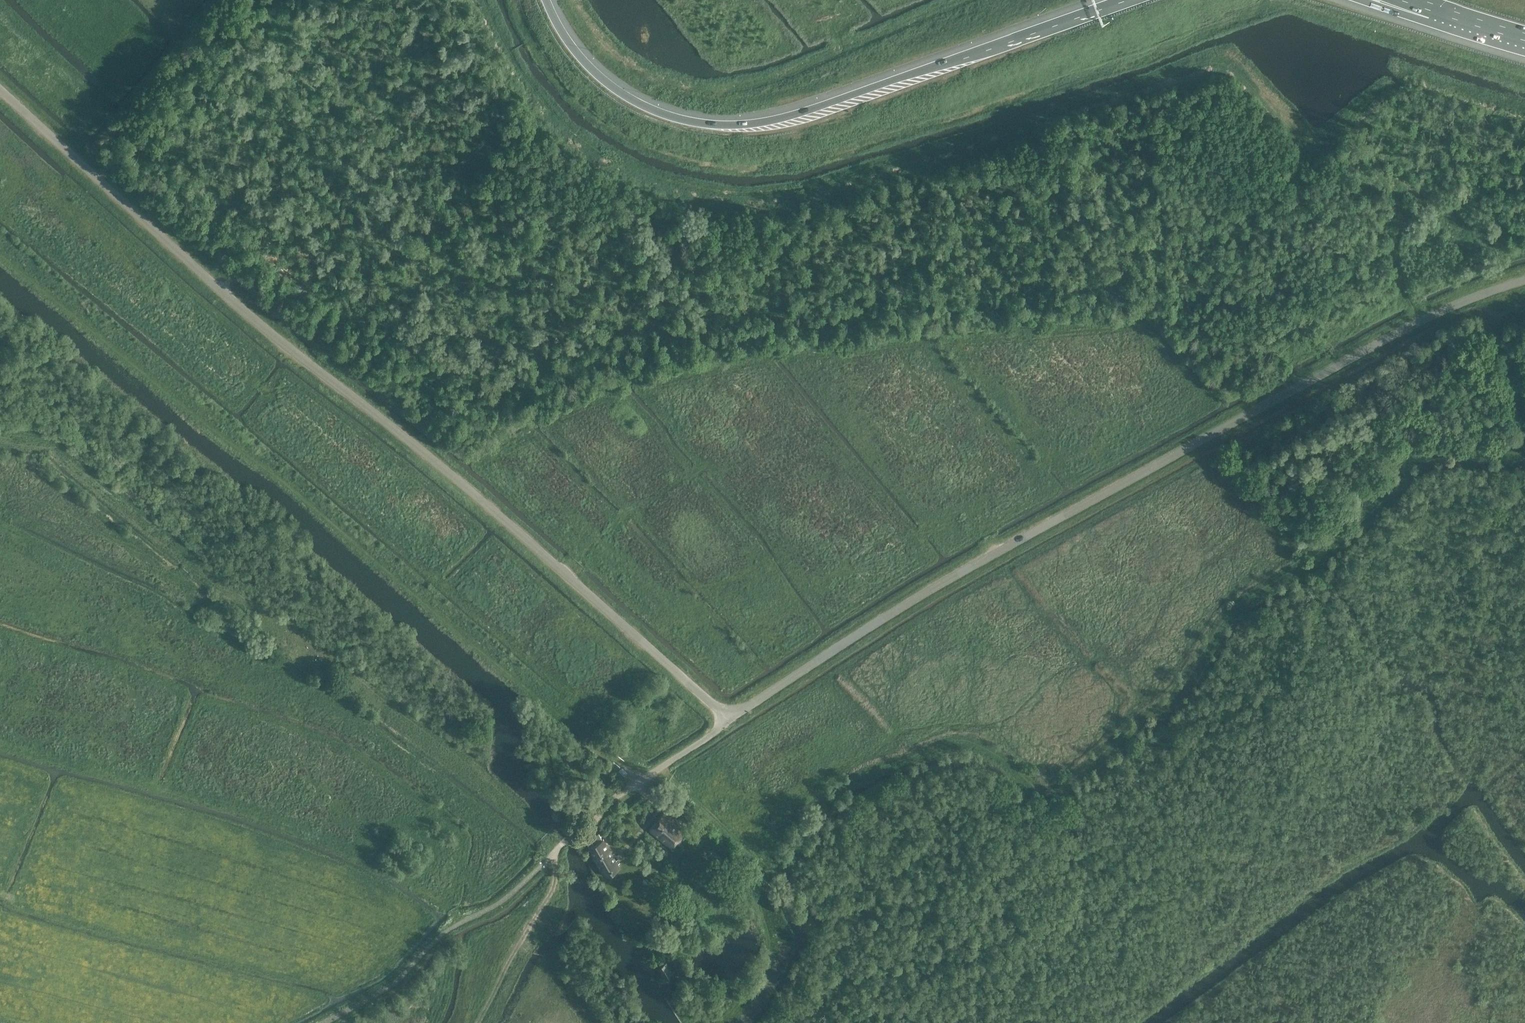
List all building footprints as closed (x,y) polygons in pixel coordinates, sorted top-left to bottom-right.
[(649,830),(670,848),(683,832),(662,814),(649,830)] [(586,841),(590,847),(589,848),(596,862),(612,854),(604,840),(603,840),(599,834),(586,841)] [(612,854),(596,862),(604,876),(619,868),(617,865),(620,863),(618,859),(615,861),(612,854)] [(639,879),(633,867),(626,870),(632,882),(639,879)] [(678,912),(670,901),(661,908),(669,918),(678,912)] [(672,973),(666,962),(657,968),(663,979),(672,973)]
